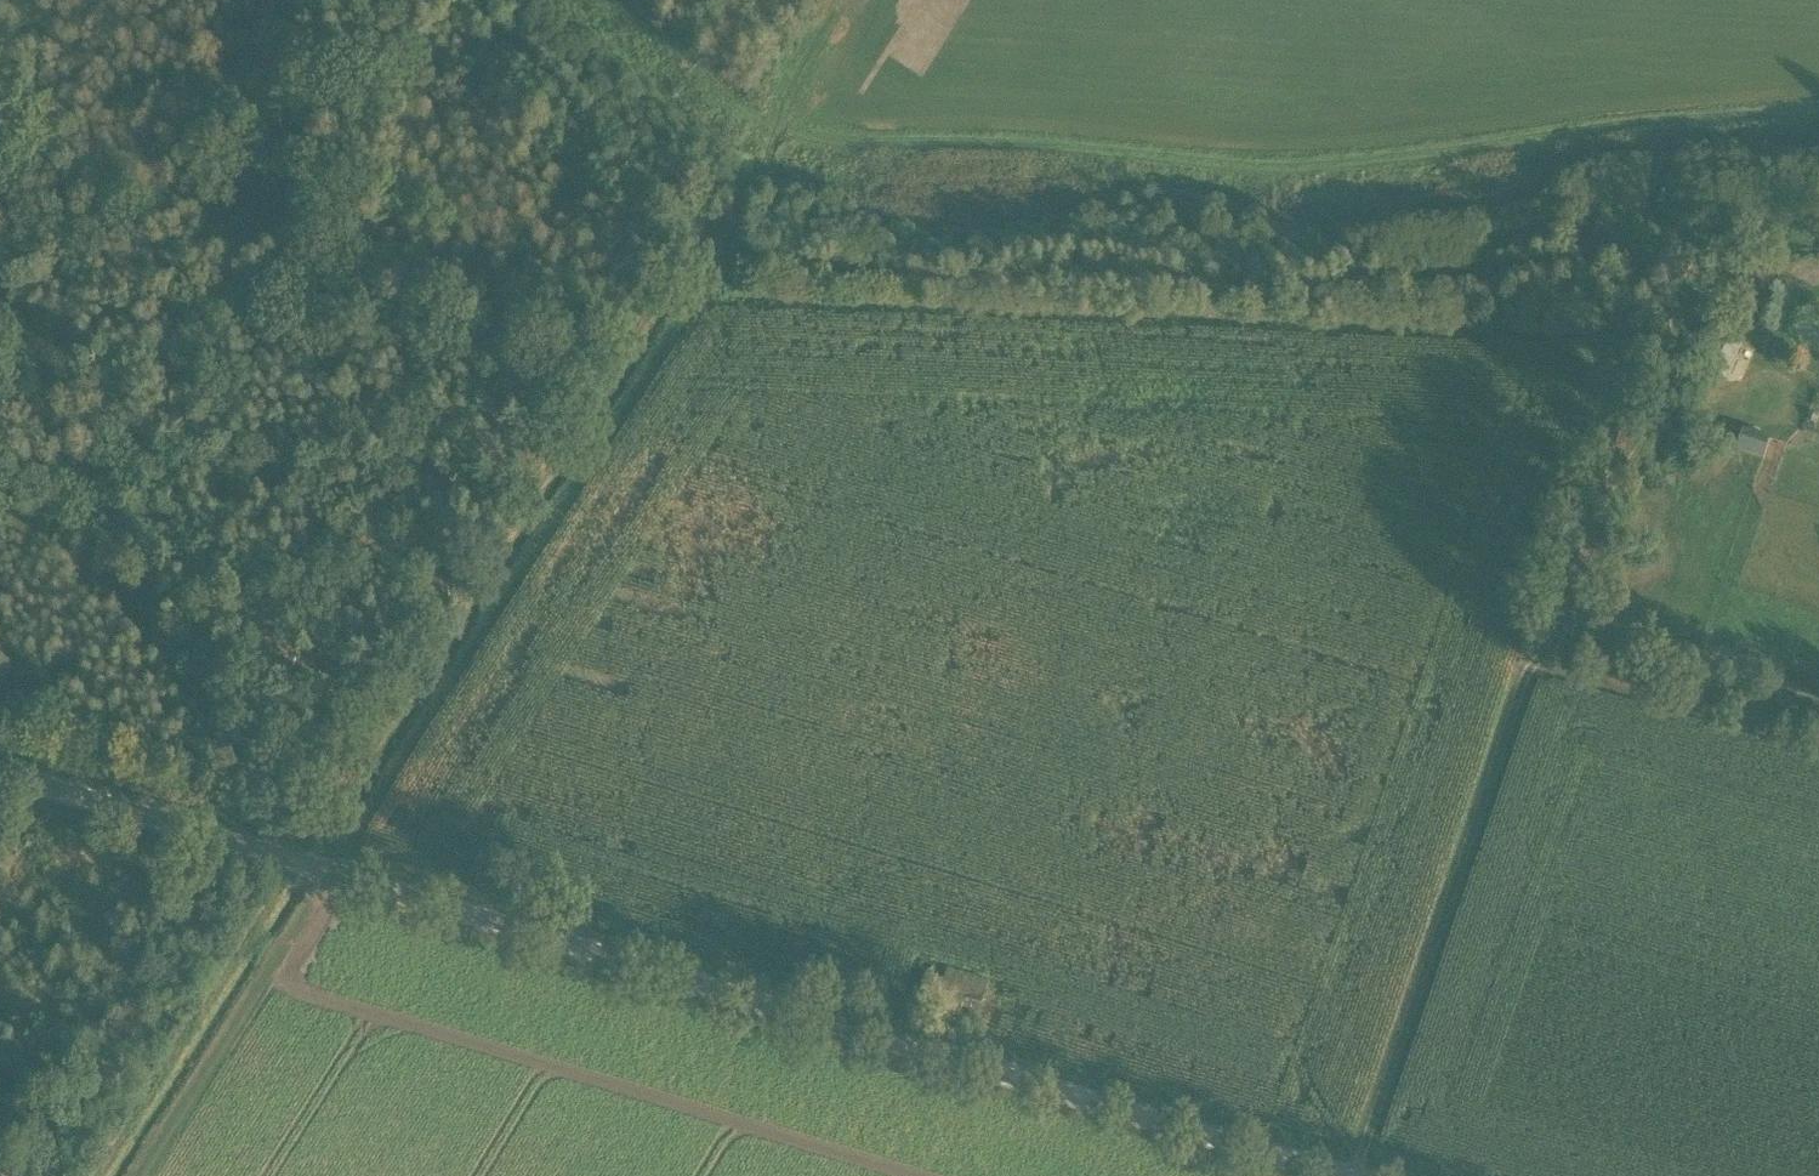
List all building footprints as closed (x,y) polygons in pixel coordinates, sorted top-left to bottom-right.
[(1728,383),(1742,347),(1712,335),(1698,371),(1728,383)] [(1770,438),(1744,430),(1737,450),(1763,458),(1770,438)]
